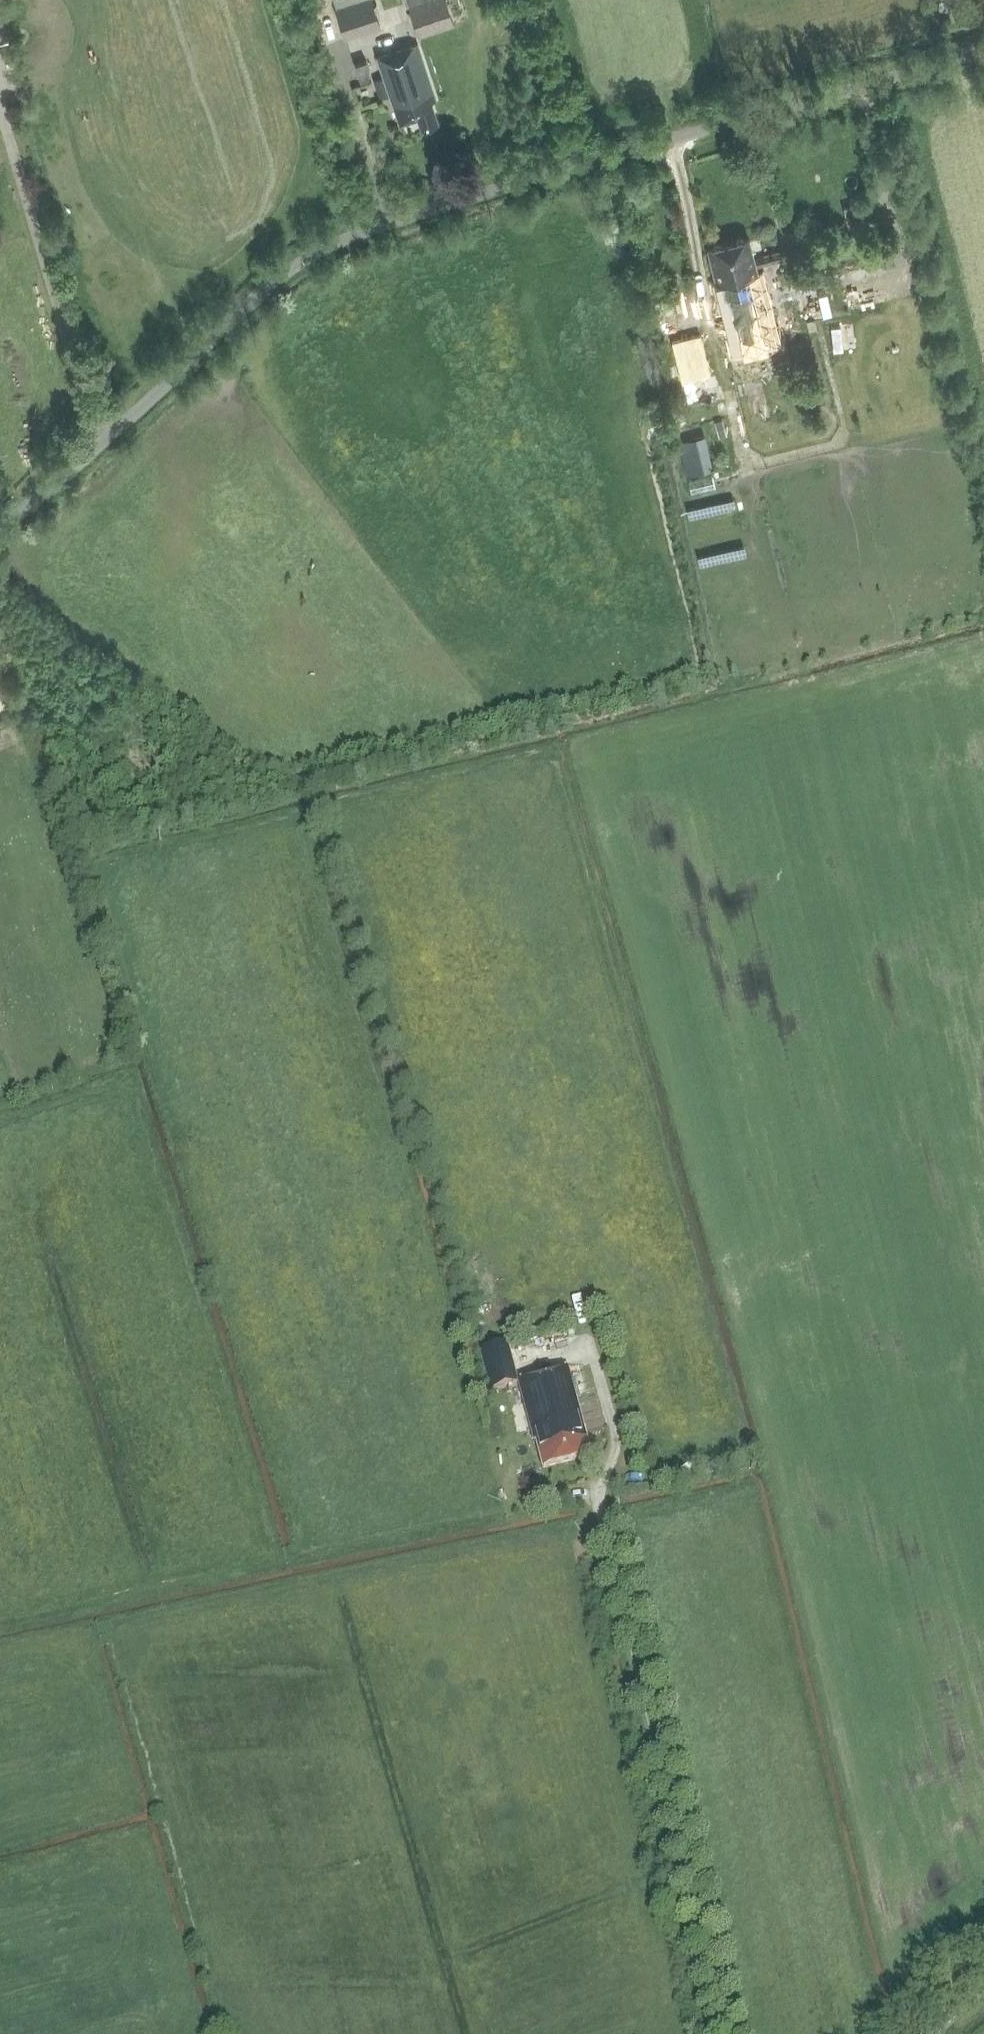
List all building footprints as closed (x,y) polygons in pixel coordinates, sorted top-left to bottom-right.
[(356,33),(380,26),(371,0),(367,0),(347,6),(356,33)] [(419,37),(454,25),(446,0),(407,0),(419,37)] [(399,125),(414,120),(417,119),(421,130),(439,124),(432,102),(436,100),(417,43),(376,57),(399,125)] [(367,71),(352,76),(355,86),(371,80),(367,71)] [(728,357),(782,344),(764,270),(756,271),(748,237),(708,247),(716,280),(711,281),(728,357)] [(766,265),(783,260),(780,251),(764,256),(766,265)] [(834,350),(857,346),(853,322),(830,325),(834,350)] [(712,375),(701,333),(674,340),(685,382),(712,375)] [(678,439),(687,474),(713,467),(704,433),(678,439)] [(518,1383),(507,1343),(481,1350),(491,1390),(518,1383)] [(589,1455),(575,1400),(567,1370),(519,1382),(534,1440),(536,1440),(543,1467),(589,1455)]
